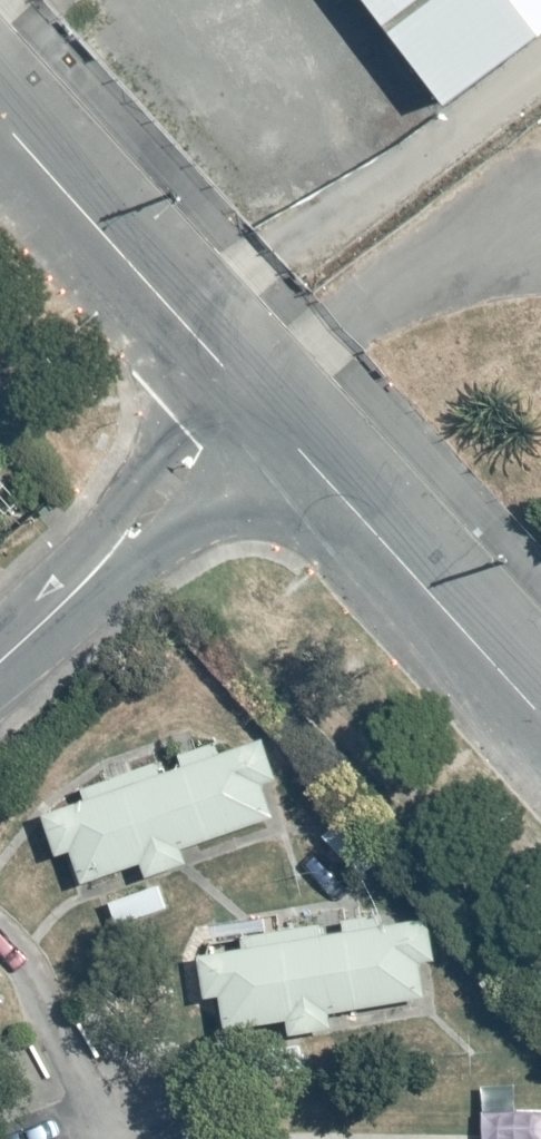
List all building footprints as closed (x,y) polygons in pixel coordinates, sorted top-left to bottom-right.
[(407,76),(506,0),(348,0),(407,76)] [(83,794),(37,806),(50,851),(65,847),(75,881),(136,863),(140,876),(184,864),(180,849),(271,824),(260,787),(274,783),(262,743),(219,755),(217,745),(179,756),(182,766),(160,772),(158,763),(80,784),(83,794)] [(237,944),(190,950),(196,996),(212,994),(217,1029),(280,1021),(282,1034),(328,1028),(326,1013),(419,1001),(414,963),(428,961),(422,920),(378,925),(377,915),(339,920),(340,930),(317,933),(316,924),(236,934),(237,944)]
